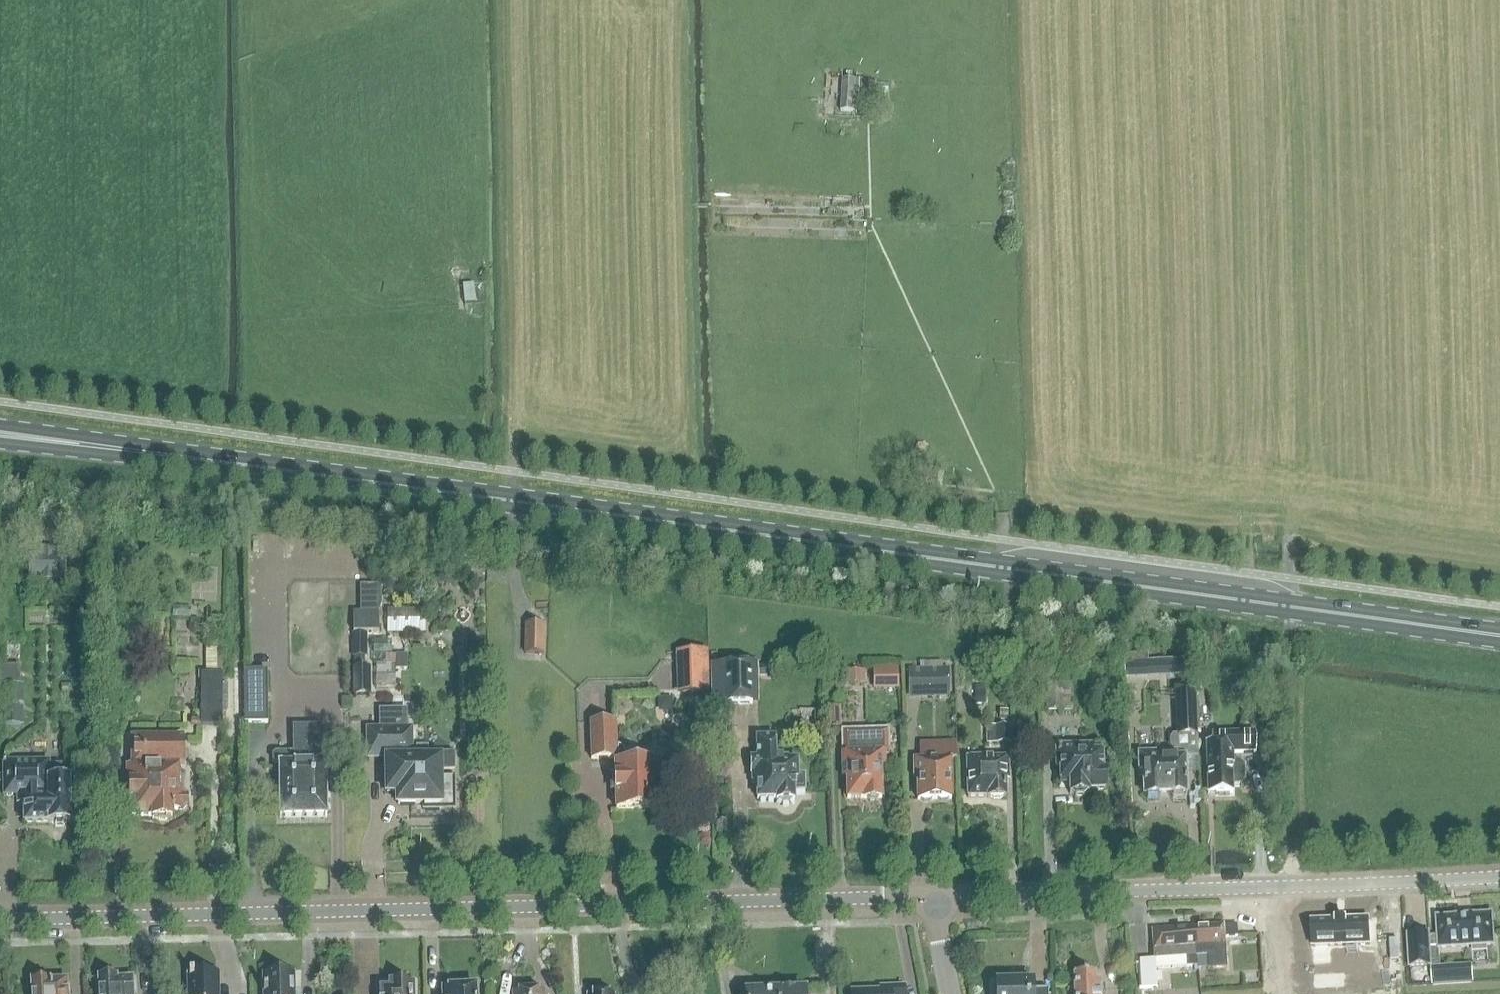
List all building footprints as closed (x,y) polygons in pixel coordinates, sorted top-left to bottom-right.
[(844,108),(866,108),(866,97),(893,98),(893,78),(845,77),(844,108)] [(475,283),(461,284),(463,308),(476,307),(475,283)] [(29,554),(28,577),(66,577),(67,555),(55,555),(55,549),(41,549),(40,555),(29,554)] [(433,634),(433,607),(392,607),(391,634),(433,634)] [(351,633),(351,657),(353,657),(353,667),(351,667),(352,695),(370,695),(369,667),(365,667),(365,657),(367,657),(366,634),(378,633),(378,612),(353,612),(353,633),(351,633)] [(544,624),(523,624),(523,655),(543,655),(544,624)] [(205,649),(204,673),(218,674),(219,649),(205,649)] [(707,650),(675,652),(677,695),(708,694),(707,650)] [(757,663),(723,664),(725,706),(758,704),(757,663)] [(770,676),(770,665),(759,665),(759,677),(770,676)] [(897,666),(872,666),(873,686),(898,685),(897,666)] [(948,668),(907,669),(907,699),(949,698),(948,668)] [(844,683),(860,683),(860,670),(843,671),(844,683)] [(204,673),(201,673),(200,725),(221,726),(222,674),(218,674),(204,673)] [(1199,676),(1200,690),(1212,689),(1212,675),(1199,676)] [(246,730),(269,730),(269,678),(246,678),(246,730)] [(1045,712),(1072,711),(1071,679),(1044,680),(1045,712)] [(0,685),(0,726),(23,726),(23,685),(0,685)] [(984,686),(974,686),(974,704),(984,704),(984,686)] [(1174,688),(1176,734),(1170,734),(1168,738),(1168,746),(1170,749),(1170,751),(1135,753),(1136,774),(1140,773),(1141,798),(1186,796),(1184,758),(1197,758),(1194,687),(1174,688)] [(658,712),(672,712),(672,698),(658,698),(658,712)] [(825,707),(826,726),(837,726),(837,707),(825,707)] [(438,754),(438,758),(427,758),(427,746),(415,746),(415,752),(412,752),(412,727),(406,727),(406,709),(379,710),(379,729),(367,729),(367,755),(386,755),(386,793),(397,793),(397,804),(421,804),(421,810),(454,810),(453,776),(438,777),(438,771),(452,771),(452,754),(438,754)] [(657,787),(661,787),(660,762),(643,762),(642,753),(623,754),(623,750),(619,746),(618,747),(618,745),(616,745),(615,722),(589,723),(590,760),(618,759),(618,762),(614,762),(615,810),(632,810),(640,810),(640,809),(657,809),(657,787)] [(1009,726),(985,727),(985,744),(1009,743),(1009,726)] [(279,818),(326,817),(325,763),(323,763),(322,727),(291,727),(292,752),(279,753),(274,753),(272,755),(271,761),(273,764),(278,764),(279,818)] [(885,754),(888,754),(887,729),(841,730),(842,779),(846,779),(846,799),(861,799),(861,801),(867,801),(869,803),(876,802),(877,800),(881,800),(881,770),(885,770),(885,754)] [(1232,754),(1255,753),(1254,732),(1211,734),(1211,750),(1205,750),(1206,795),(1232,794),(1232,785),(1239,784),(1244,779),(1243,765),(1238,761),(1233,761),(1232,754)] [(788,803),(790,802),(794,802),(794,792),(805,792),(804,776),(798,776),(797,760),(788,760),(788,758),(775,758),(775,742),(774,742),(774,737),(756,738),(756,758),(750,758),(751,784),(756,784),(756,800),(774,800),(774,803),(779,802),(780,803),(782,804),(784,804),(786,804),(788,803)] [(187,808),(187,796),(184,793),(178,793),(178,769),(183,769),(183,738),(131,738),(131,767),(127,767),(126,802),(131,802),(131,818),(149,818),(149,821),(153,821),(153,822),(170,822),(173,822),(173,812),(182,812),(182,814),(183,814),(184,812),(187,808)] [(1090,791),(1106,791),(1105,769),(1103,769),(1103,752),(1092,753),(1092,745),(1054,746),(1055,769),(1058,769),(1059,784),(1068,784),(1069,795),(1073,795),(1076,796),(1082,796),(1084,795),(1090,794),(1090,791)] [(1005,783),(1009,783),(1008,758),(988,759),(988,756),(965,757),(966,758),(966,798),(985,797),(985,799),(1006,798),(1005,783)] [(917,800),(920,800),(925,802),(931,799),(937,799),(942,801),(947,799),(951,799),(951,759),(913,760),(913,779),(917,779),(917,800)] [(80,826),(83,823),(83,811),(69,811),(68,781),(60,781),(60,767),(48,767),(48,762),(2,763),(3,796),(17,796),(17,806),(23,806),(23,824),(51,823),(53,828),(65,828),(67,825),(69,825),(69,826),(80,826)] [(1491,913),(1435,916),(1437,948),(1493,945),(1491,913)] [(1367,919),(1309,921),(1310,946),(1368,944),(1367,919)] [(1193,926),(1196,956),(1206,955),(1207,968),(1224,967),(1221,924),(1193,926)] [(1196,956),(1193,926),(1151,930),(1153,959),(1139,960),(1141,988),(1157,987),(1155,969),(1185,967),(1197,966),(1196,956)] [(1099,980),(1095,980),(1094,973),(1073,974),(1073,993),(1100,993),(1099,980)] [(1327,973),(1313,974),(1314,988),(1328,988),(1327,973)] [(218,974),(186,974),(187,993),(218,993),(218,974)] [(298,991),(294,992),(294,974),(262,975),(262,993),(299,993),(298,991)] [(132,978),(118,979),(118,975),(116,975),(116,976),(98,977),(97,977),(98,993),(132,993),(132,978)] [(31,982),(31,993),(67,993),(67,981),(51,982),(51,980),(48,980),(48,981),(44,978),(37,978),(33,981),(31,982)] [(1048,989),(1032,990),(1031,982),(998,983),(998,993),(1048,993),(1048,989)] [(413,983),(393,983),(387,983),(387,987),(375,987),(376,993),(414,993),(413,983)]
